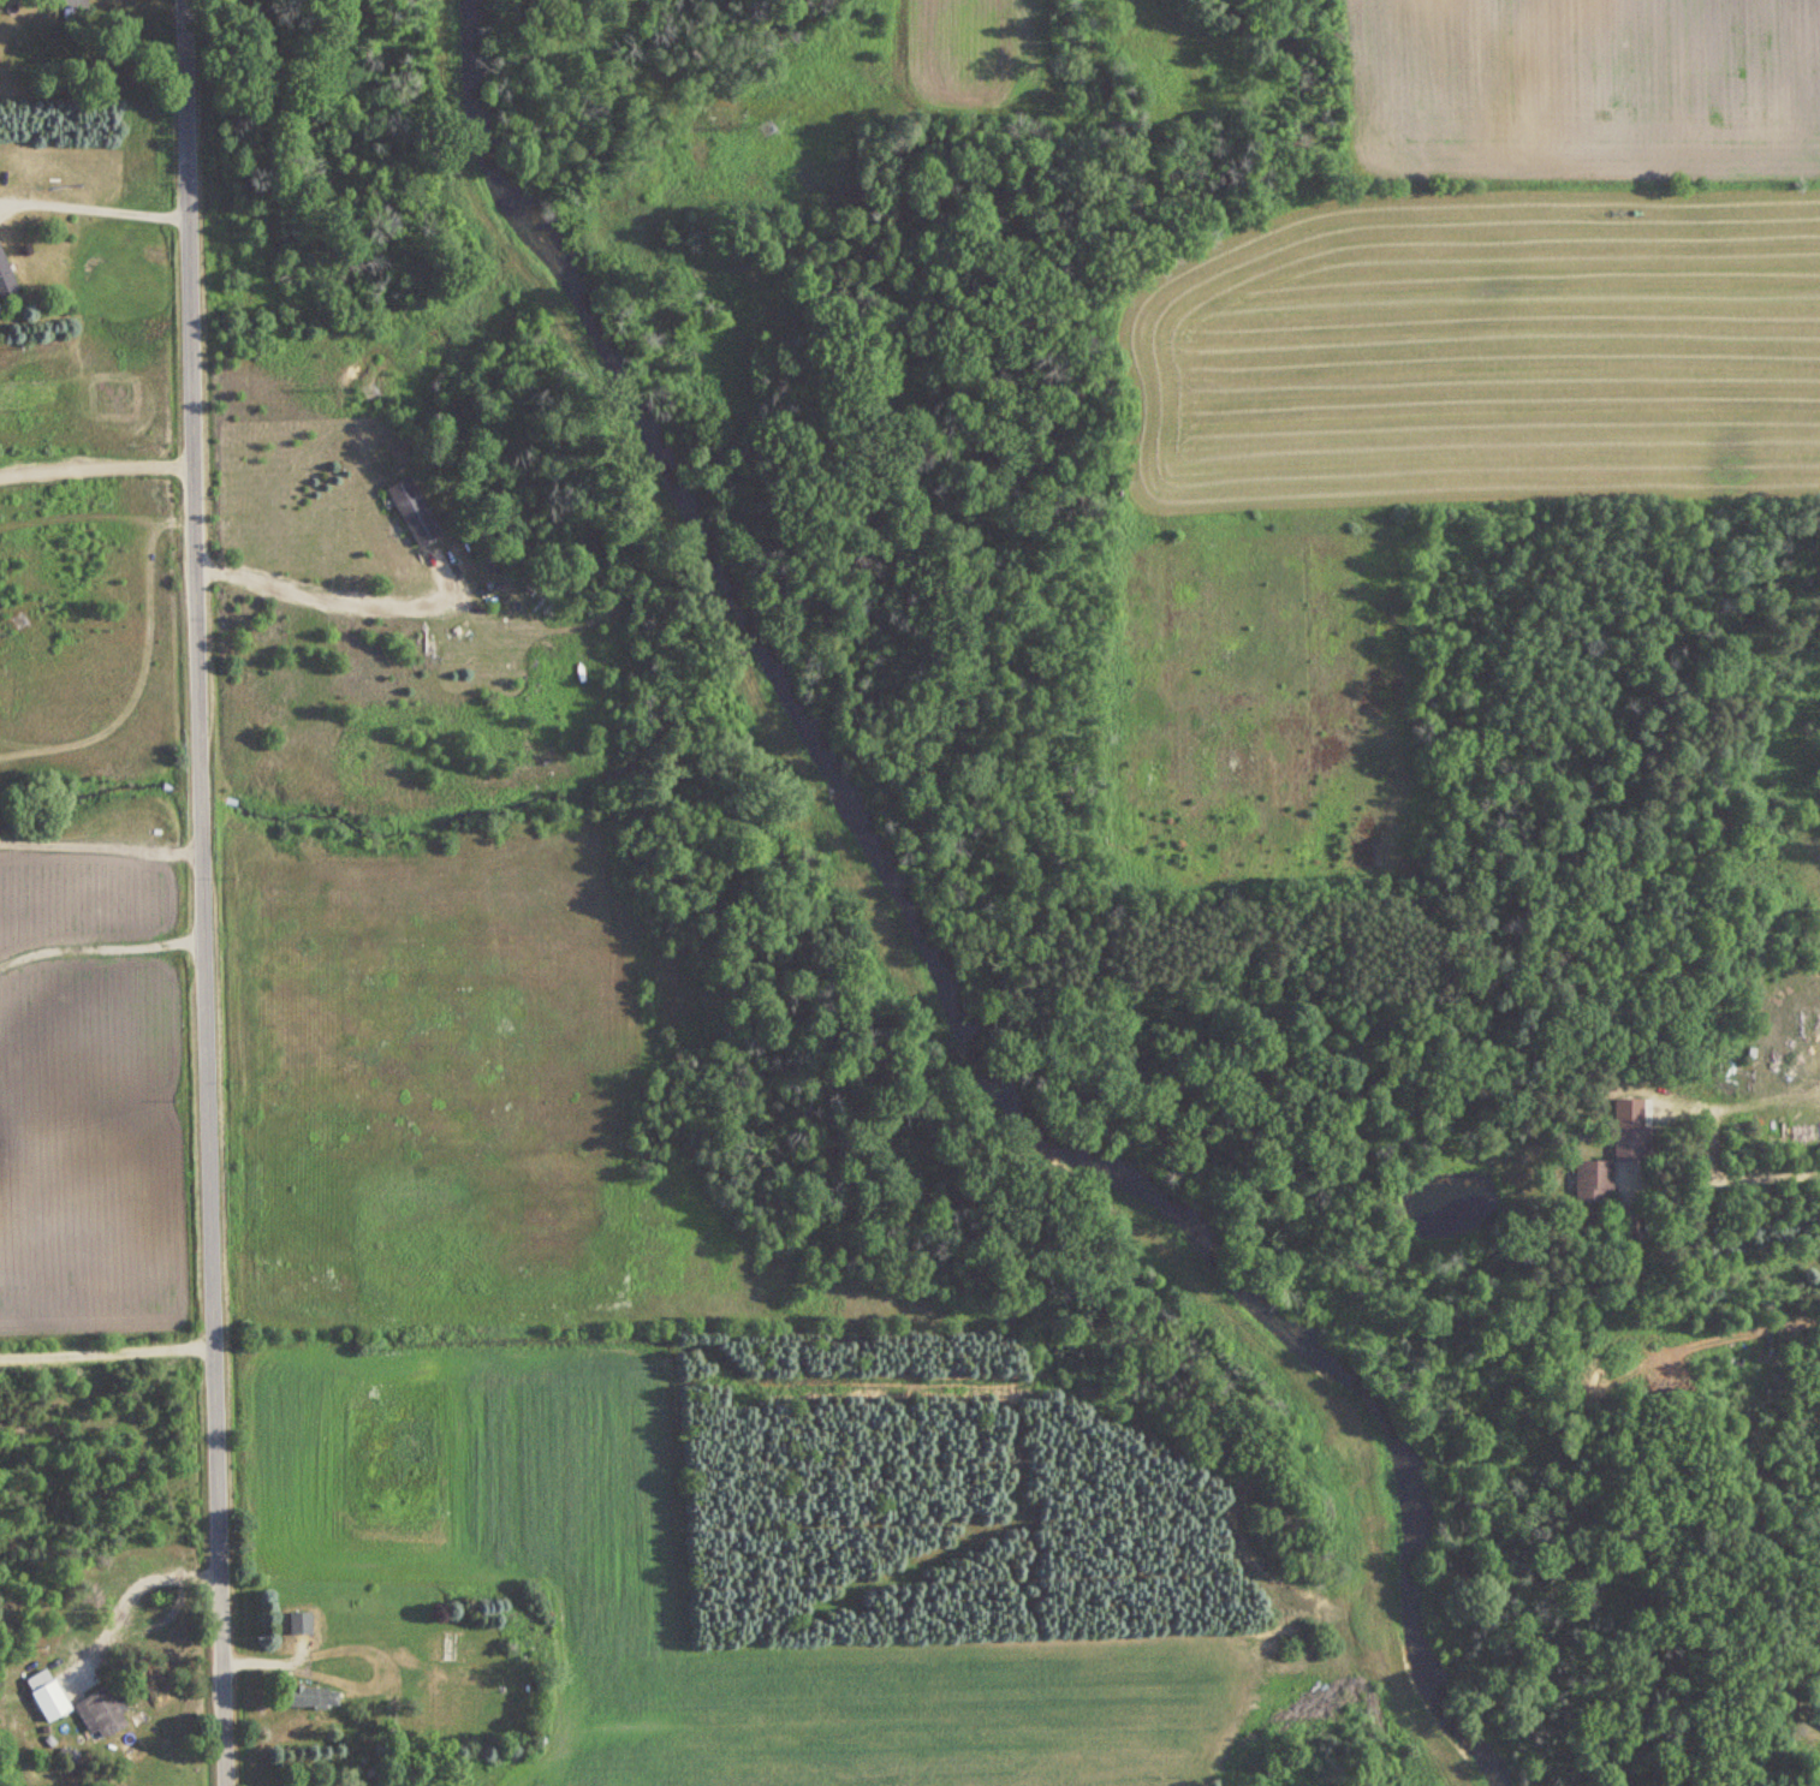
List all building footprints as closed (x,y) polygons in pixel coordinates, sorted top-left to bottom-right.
[(89,21),(89,0),(66,0),(66,21),(89,21)] [(0,243),(0,300),(1,302),(23,291),(0,243)] [(417,549),(442,538),(415,476),(390,488),(417,549)] [(1615,1160),(1651,1160),(1651,1125),(1615,1125),(1615,1160)] [(1577,1161),(1577,1202),(1613,1202),(1613,1161),(1577,1161)] [(291,1612),(291,1635),(314,1635),(314,1612),(291,1612)] [(449,1662),(449,1631),(429,1631),(429,1662),(449,1662)] [(26,1681),(50,1723),(73,1710),(49,1668),(26,1681)] [(76,1704),(93,1736),(101,1732),(104,1738),(129,1725),(109,1687),(76,1704)] [(341,1687),(291,1687),(291,1707),(341,1707),(341,1687)]
